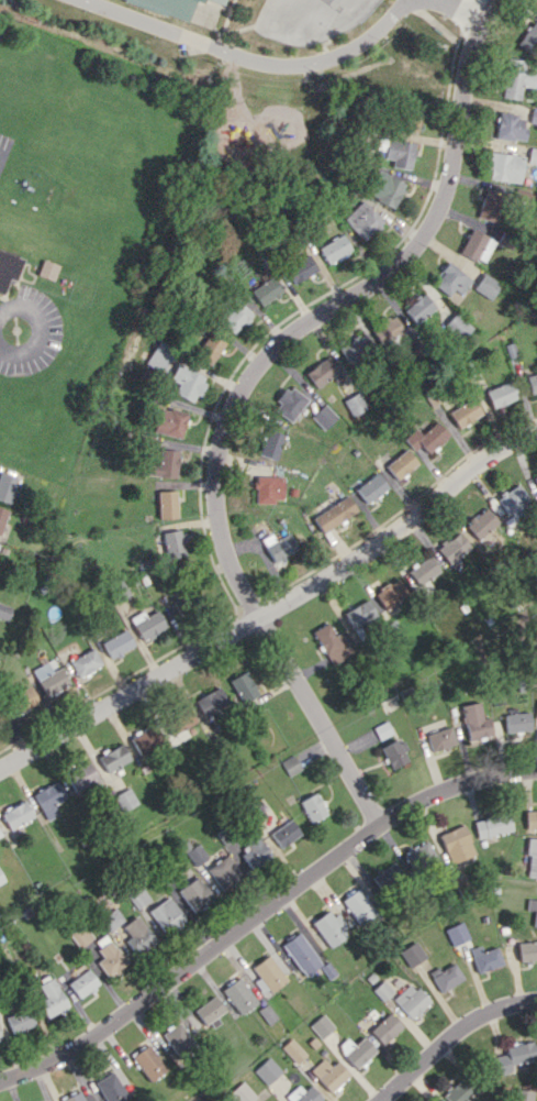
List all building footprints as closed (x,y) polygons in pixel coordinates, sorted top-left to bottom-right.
[(191,17),(196,0),(135,0),(191,17)] [(531,21),(517,45),(533,55),(536,49),(536,25),(531,21)] [(520,99),(522,86),(534,88),(536,72),(525,71),(526,60),(507,57),(501,97),(520,99)] [(401,131),(418,131),(419,105),(402,104),(401,131)] [(524,115),(498,113),(495,138),(525,141),(527,128),(522,127),(524,115)] [(412,169),(415,142),(385,140),(384,158),(393,159),(392,167),(412,169)] [(530,148),(528,164),(536,164),(536,148),(530,148)] [(524,156),(492,151),(488,178),(520,183),(524,156)] [(367,196),(396,207),(405,181),(376,171),(367,196)] [(478,218),(497,222),(504,195),(484,190),(478,218)] [(364,240),(383,222),(363,200),(343,218),(364,240)] [(483,263),(495,241),(472,228),(460,251),(483,263)] [(327,264),(351,252),(343,235),(319,246),(327,264)] [(2,294),(7,278),(13,281),(21,256),(0,249),(0,293),(2,294)] [(317,271),(308,255),(285,267),(293,283),(317,271)] [(53,280),(58,264),(42,259),(37,275),(53,280)] [(470,278),(449,262),(432,282),(452,299),(470,278)] [(473,289),(491,299),(500,284),(483,273),(473,289)] [(251,290),(262,306),(284,291),(273,275),(251,290)] [(415,324),(437,307),(425,292),(403,310),(415,324)] [(220,321),(234,334),(253,313),(239,300),(220,321)] [(471,329),(458,311),(443,323),(457,340),(471,329)] [(405,335),(395,316),(373,327),(382,347),(405,335)] [(227,345),(211,330),(193,349),(209,364),(227,345)] [(338,346),(348,365),(374,353),(364,333),(338,346)] [(166,371),(177,348),(159,340),(148,363),(166,371)] [(305,371),(315,387),(339,374),(329,357),(305,371)] [(197,403),(208,376),(178,364),(171,380),(180,383),(176,394),(197,403)] [(536,392),(536,373),(527,375),(529,393),(536,392)] [(492,408),(518,398),(511,380),(485,390),(492,408)] [(272,409),(291,422),(307,399),(288,386),(272,409)] [(368,408),(361,391),(344,399),(351,416),(368,408)] [(449,410),(457,427),(481,415),(473,398),(449,410)] [(337,417),(325,404),(311,416),(324,430),(337,417)] [(155,431),(182,438),(188,413),(162,406),(155,431)] [(449,435),(436,421),(422,435),(416,428),(405,439),(415,450),(420,445),(428,454),(449,435)] [(276,460),(285,434),(268,428),(259,454),(276,460)] [(146,475),(177,477),(179,450),(160,449),(160,465),(147,464),(146,475)] [(418,463),(407,449),(386,465),(397,479),(418,463)] [(0,472),(0,500),(9,503),(18,479),(0,472)] [(367,504),(389,488),(378,473),(356,488),(367,504)] [(255,501),(283,502),(283,477),(256,476),(255,501)] [(508,515),(529,500),(518,484),(497,499),(508,515)] [(177,490),(158,491),(159,518),(178,518),(177,490)] [(357,514),(350,498),(313,513),(320,530),(357,514)] [(498,523),(487,507),(465,523),(476,539),(498,523)] [(188,555),(183,529),(161,534),(166,559),(188,555)] [(275,539),(272,533),(261,539),(276,566),(287,560),(285,556),(298,549),(289,532),(275,539)] [(445,540),(435,547),(447,564),(471,547),(459,532),(446,541),(445,540)] [(440,571),(430,555),(408,571),(419,586),(440,571)] [(384,609),(408,595),(399,578),(375,591),(384,609)] [(376,618),(369,600),(344,611),(351,628),(376,618)] [(0,603),(0,618),(7,620),(11,607),(0,603)] [(143,611),(131,616),(141,640),(167,629),(158,610),(145,615),(143,611)] [(335,635),(328,622),(312,631),(330,664),(353,652),(342,631),(335,635)] [(134,647),(126,630),(101,641),(109,658),(134,647)] [(102,665),(93,647),(69,660),(78,677),(102,665)] [(45,697),(68,686),(55,658),(32,668),(45,697)] [(229,678),(241,705),(258,697),(246,671),(229,678)] [(38,702),(28,685),(5,699),(14,716),(38,702)] [(227,703),(218,686),(194,700),(203,717),(227,703)] [(488,716),(482,717),(478,701),(461,705),(469,740),(492,735),(488,716)] [(164,723),(176,735),(193,717),(181,705),(164,723)] [(505,713),(506,732),(529,731),(529,712),(505,713)] [(431,751),(455,744),(449,726),(426,734),(431,751)] [(140,756),(158,744),(147,727),(129,738),(140,756)] [(400,737),(380,748),(391,769),(407,760),(402,751),(407,749),(400,737)] [(130,760),(121,743),(98,756),(107,772),(130,760)] [(287,776),(300,769),(293,755),(280,762),(287,776)] [(76,793),(99,779),(88,762),(65,776),(76,793)] [(66,798),(56,780),(32,793),(47,821),(59,814),(54,805),(66,798)] [(114,794),(120,811),(137,804),(131,788),(114,794)] [(298,801),(310,824),(327,815),(316,792),(298,801)] [(0,812),(9,830),(34,817),(25,800),(0,812)] [(525,810),(526,829),(536,829),(536,810),(525,810)] [(473,821),(478,839),(512,831),(508,812),(473,821)] [(278,848),(300,835),(291,819),(269,832),(278,848)] [(452,863),(475,854),(464,825),(441,833),(452,863)] [(272,853),(256,835),(237,851),(252,870),(272,853)] [(528,838),(526,878),(536,878),(536,838),(528,838)] [(208,857),(197,842),(185,852),(196,866),(208,857)] [(435,861),(430,842),(404,850),(410,868),(435,861)] [(222,890),(242,875),(226,854),(206,869),(222,890)] [(384,893),(406,879),(395,862),(373,876),(384,893)] [(178,889),(192,912),(213,899),(199,876),(178,889)] [(136,908),(151,900),(143,887),(129,896),(136,908)] [(377,913),(360,887),(342,899),(359,924),(377,913)] [(185,920),(169,896),(149,910),(164,934),(185,920)] [(534,912),(533,926),(536,926),(536,899),(527,898),(526,911),(534,912)] [(349,933),(331,908),(311,923),(330,947),(349,933)] [(104,918),(110,928),(124,921),(118,910),(104,918)] [(135,955),(155,942),(139,915),(122,925),(129,937),(125,939),(135,955)] [(93,938),(83,924),(70,934),(80,947),(93,938)] [(322,964),(299,932),(282,944),(304,976),(322,964)] [(400,950),(409,967),(427,958),(418,941),(400,950)] [(518,961),(536,960),(536,941),(517,942),(518,961)] [(502,964),(497,947),(483,951),(481,945),(469,949),(476,973),(502,964)] [(265,993),(286,981),(271,955),(250,966),(265,993)] [(463,979),(454,963),(441,970),(439,967),(429,973),(440,992),(463,979)] [(98,984),(87,968),(67,982),(78,997),(98,984)] [(38,985),(45,997),(38,1001),(47,1018),(68,1007),(52,977),(38,985)] [(257,1002),(239,977),(222,989),(239,1014),(257,1002)] [(392,990),(383,981),(375,990),(384,999),(392,990)] [(392,999),(411,1019),(429,1002),(411,982),(392,999)] [(193,1009),(203,1025),(224,1011),(214,995),(193,1009)] [(5,1017),(12,1034),(35,1025),(28,1007),(5,1017)] [(402,1026),(389,1012),(369,1031),(382,1044),(402,1026)] [(334,1027),(323,1014),(309,1025),(320,1039),(334,1027)] [(163,1031),(176,1057),(195,1048),(182,1022),(163,1031)] [(347,1037),(336,1046),(355,1068),(375,1051),(363,1036),(353,1045),(347,1037)] [(280,1047),(295,1063),(305,1054),(290,1037),(280,1047)] [(511,1071),(510,1063),(535,1060),(533,1041),(505,1045),(506,1053),(492,1055),(494,1073),(511,1071)] [(132,1055),(148,1081),(166,1071),(150,1044),(132,1055)] [(252,1071),(266,1085),(281,1071),(268,1057),(252,1071)] [(336,1060),(330,1066),(323,1058),(309,1070),(328,1092),(349,1074),(336,1060)] [(104,1100),(124,1100),(128,1099),(113,1071),(94,1081),(104,1100)] [(459,1077),(441,1096),(447,1100),(463,1100),(473,1091),(459,1077)] [(256,1097),(242,1081),(227,1094),(233,1100),(251,1100),(256,1097)] [(302,1091),(298,1085),(285,1095),(290,1100),(321,1100),(322,1100),(310,1084),(302,1091)] [(531,1090),(511,1089),(510,1100),(530,1100),(531,1090)] [(89,1090),(62,1098),(63,1100),(92,1100),(89,1090)]
